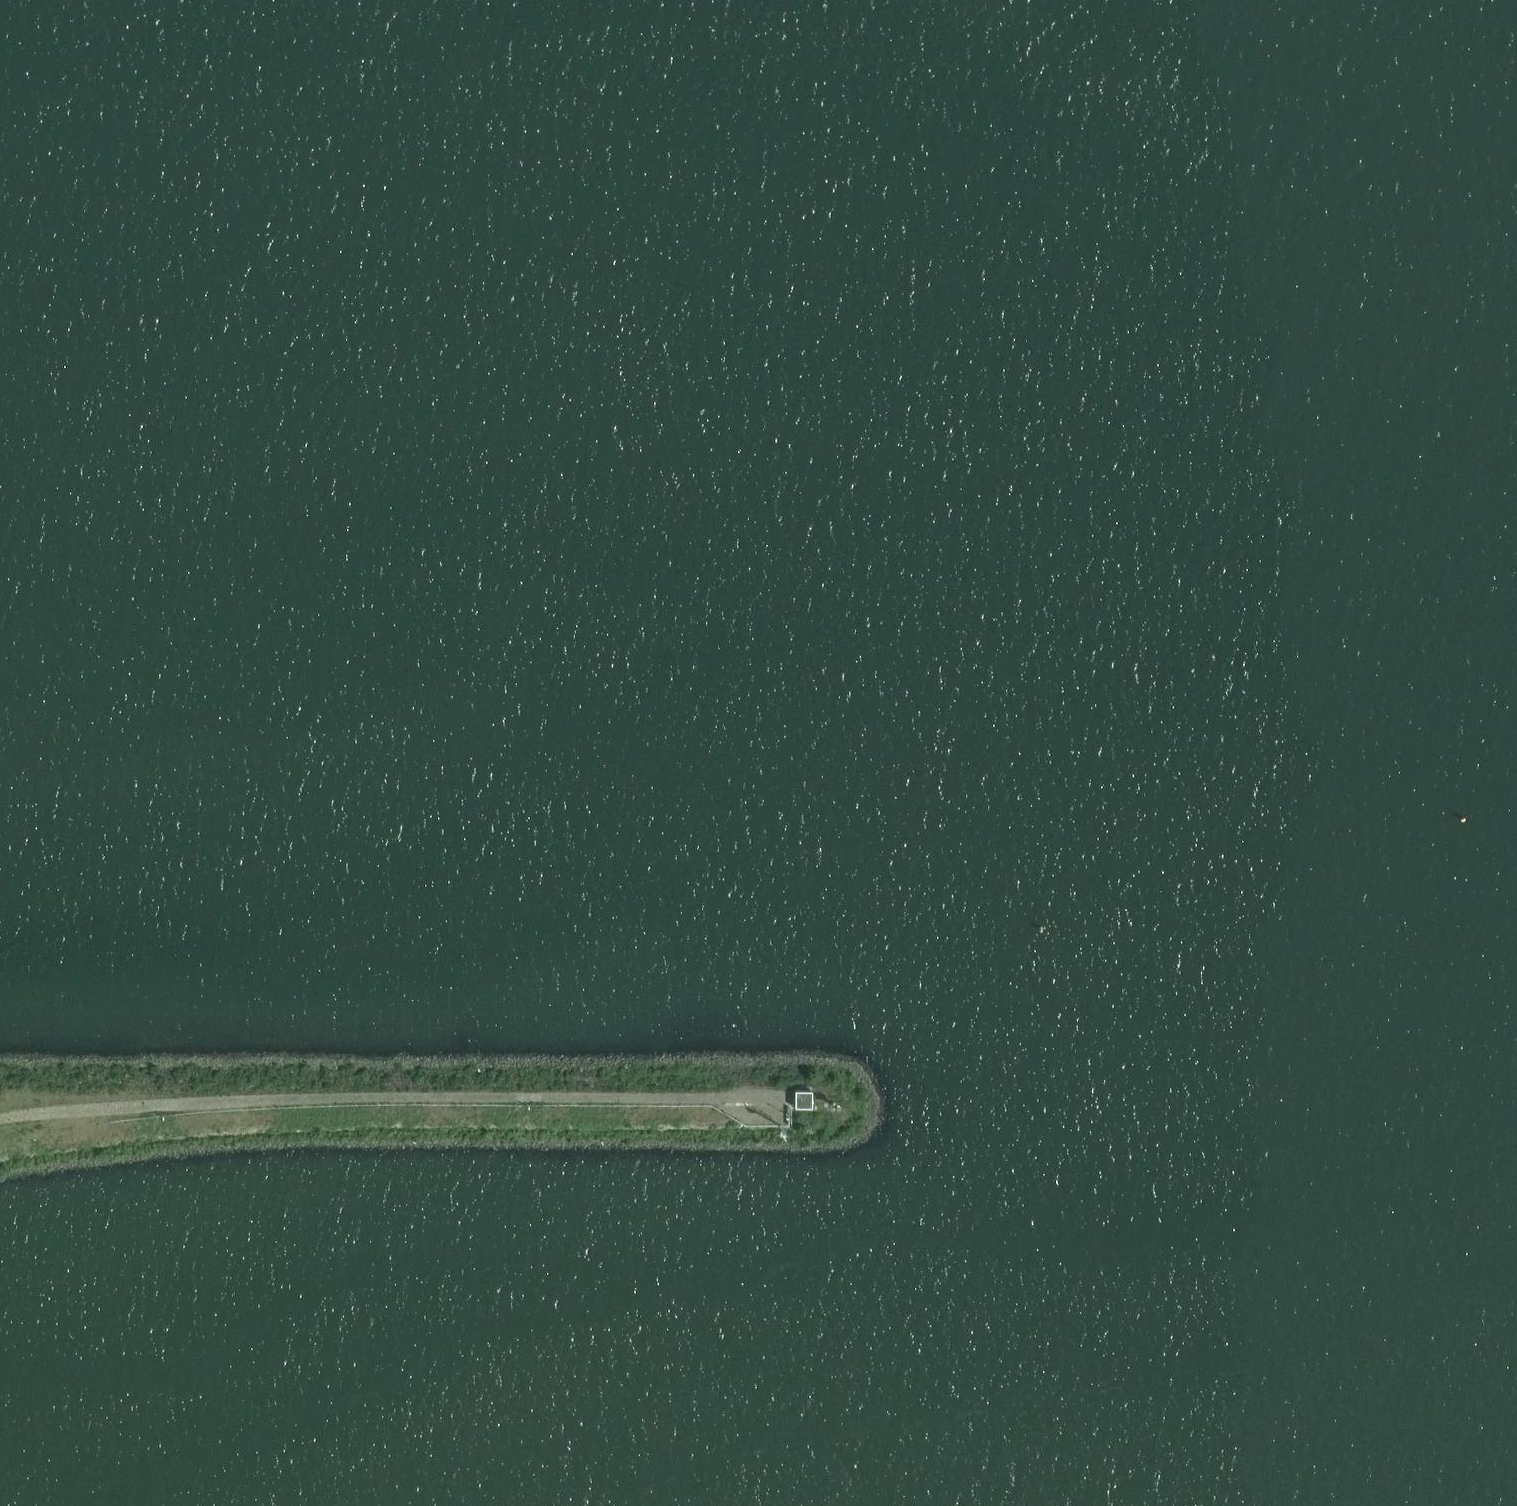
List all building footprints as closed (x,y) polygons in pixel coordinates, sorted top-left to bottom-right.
[(792,1106),(810,1106),(810,1089),(792,1089),(792,1106)]
